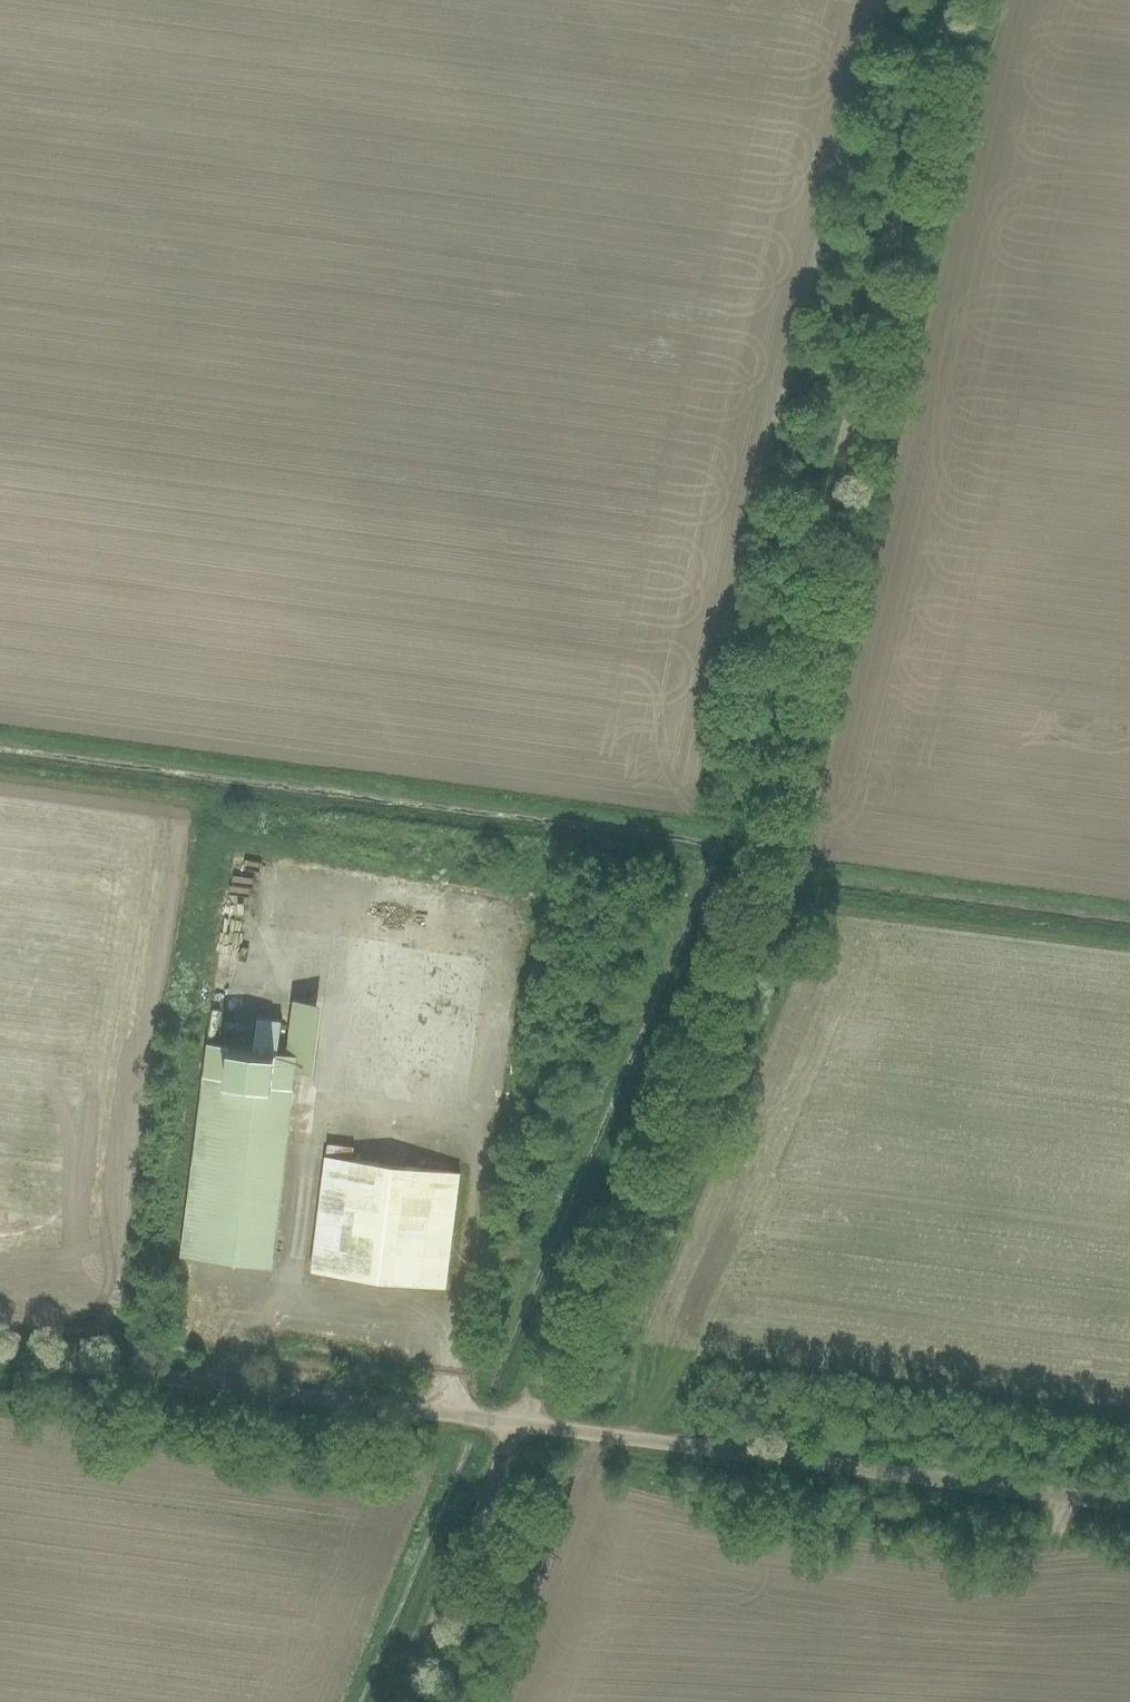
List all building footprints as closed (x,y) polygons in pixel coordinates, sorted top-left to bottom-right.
[(299,1050),(208,1038),(181,1251),(272,1263),(299,1050)] [(465,1169),(327,1151),(312,1269),(450,1286),(465,1169)]
